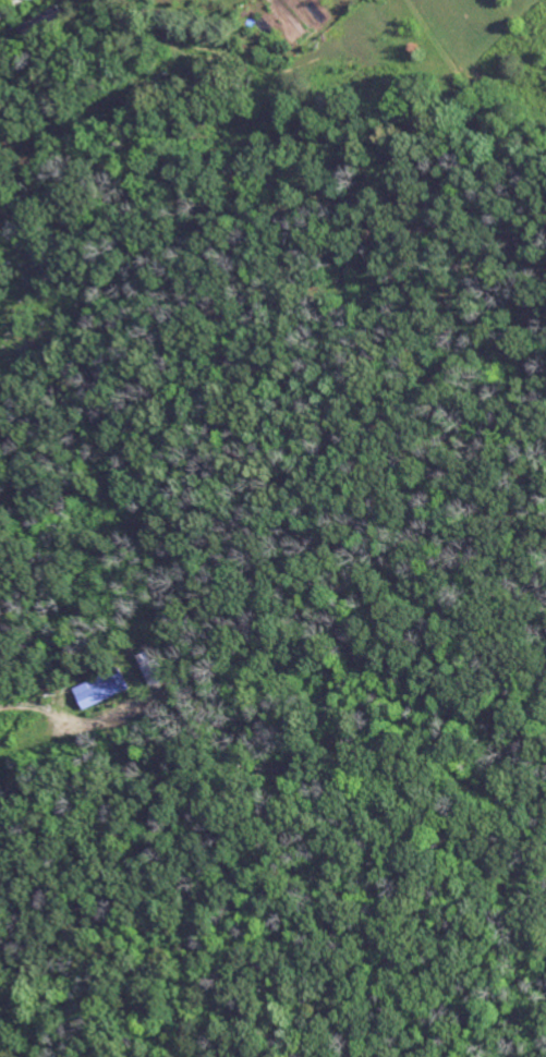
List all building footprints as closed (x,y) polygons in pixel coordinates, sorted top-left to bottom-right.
[(163,659),(155,662),(152,652),(141,656),(153,687),(171,681),(163,659)] [(85,710),(133,690),(124,669),(76,689),(85,710)]
